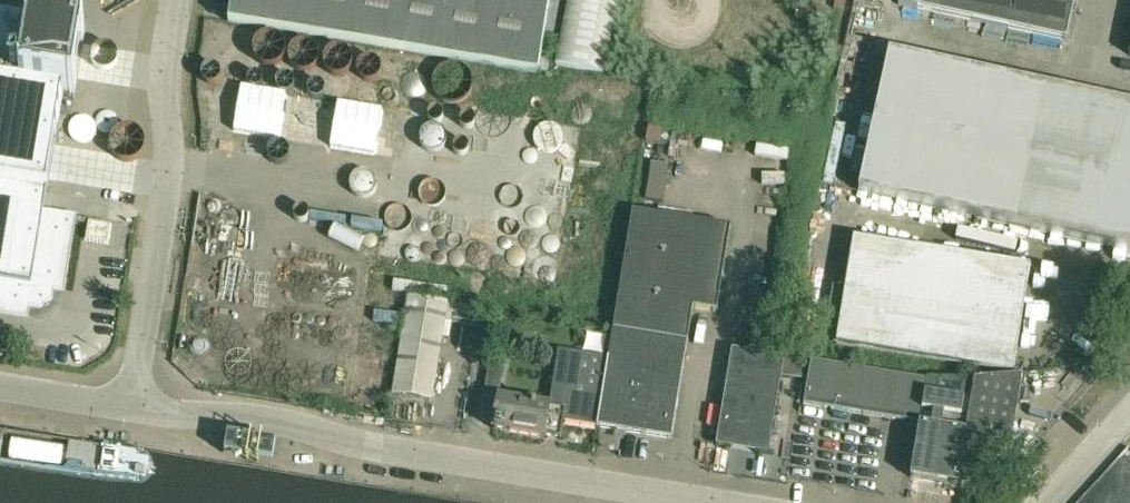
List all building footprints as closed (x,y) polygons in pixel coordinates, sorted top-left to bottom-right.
[(229,23),(539,73),(551,0),(233,0),(229,23)] [(602,77),(618,0),(569,0),(555,67),(602,77)] [(900,5),(1065,41),(1074,0),(901,0),(900,5)] [(0,14),(0,312),(27,316),(29,305),(40,307),(50,299),(52,288),(63,290),(75,217),(44,212),(64,92),(75,94),(86,28),(0,14)] [(889,53),(859,192),(1129,252),(1129,106),(889,53)] [(662,131),(649,128),(647,142),(659,144),(662,131)] [(638,200),(664,204),(670,166),(644,162),(638,200)] [(673,439),(688,342),(694,308),(718,312),(732,226),(633,210),(609,358),(598,427),(673,439)] [(854,238),(837,344),(1013,373),(1030,267),(854,238)] [(409,297),(393,394),(433,400),(448,303),(409,297)] [(732,349),(717,446),(770,455),(782,376),(804,380),(807,361),(732,349)] [(507,353),(492,350),(486,387),(501,390),(507,353)] [(598,427),(609,358),(559,350),(549,407),(498,398),(493,429),(546,438),(547,436),(562,438),(565,421),(598,427)] [(845,412),(921,424),(928,380),(812,361),(804,405),(845,412)] [(976,380),(966,438),(1012,446),(1024,377),(976,380)] [(966,438),(976,380),(928,378),(928,380),(921,424),(912,478),(958,486),(966,438)] [(228,438),(227,442),(225,454),(273,462),(275,450),(276,446),(276,442),(228,434),(228,438)]
